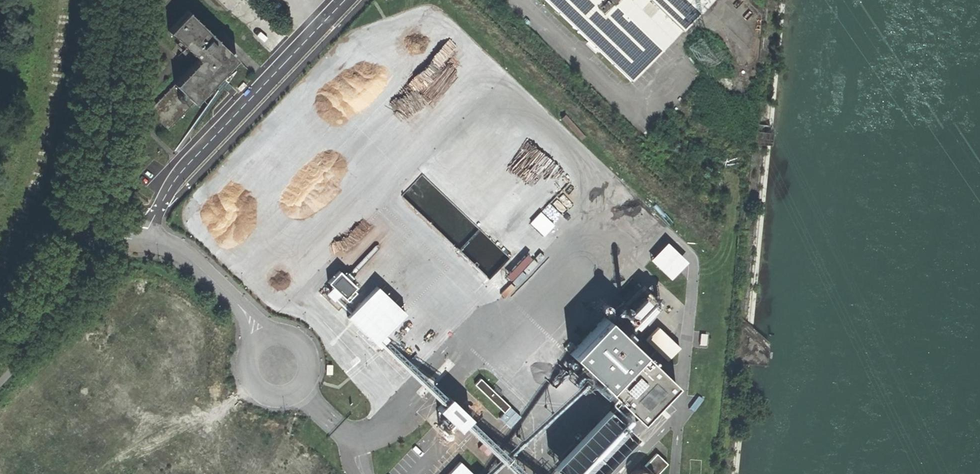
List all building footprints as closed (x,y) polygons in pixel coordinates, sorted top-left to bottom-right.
[(695,0),(537,0),(579,40),(576,43),(584,50),(587,47),(621,79),(695,0)] [(157,128),(228,57),(179,9),(157,29),(186,58),(138,107),(149,119),(157,128)] [(542,210),(530,221),(544,235),(555,223),(542,210)] [(651,260),(667,277),(685,259),(668,242),(651,260)] [(510,278),(532,257),(527,251),(505,273),(510,278)] [(326,282),(337,298),(348,290),(337,274),(326,282)] [(350,317),(371,340),(400,314),(378,291),(350,317)] [(568,349),(638,418),(669,386),(599,317),(568,349)] [(668,359),(681,345),(659,325),(646,339),(668,359)] [(483,376),(477,381),(503,412),(510,406),(483,376)] [(460,428),(472,415),(449,395),(437,408),(460,428)] [(561,473),(593,473),(630,432),(604,409),(552,467),(561,473)] [(655,453),(643,465),(652,473),(655,473),(665,464),(655,453)] [(473,471),(460,459),(447,473),(470,473),(473,471)]
